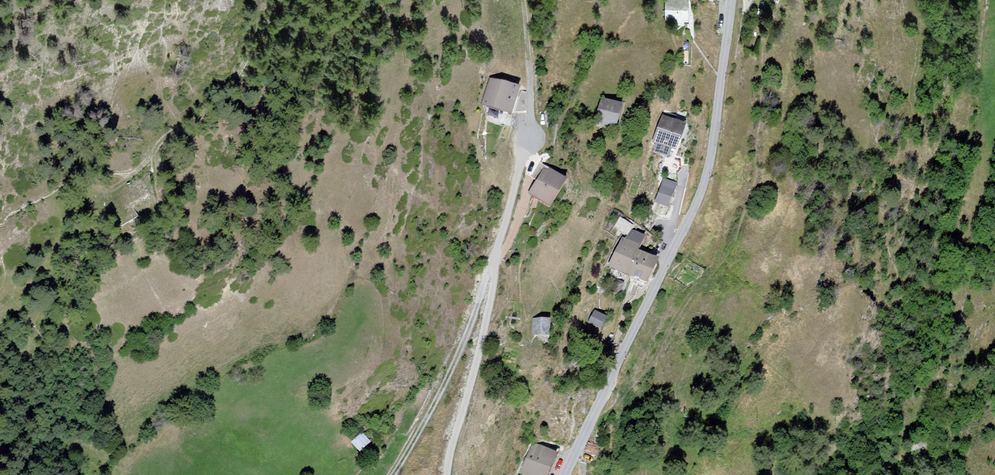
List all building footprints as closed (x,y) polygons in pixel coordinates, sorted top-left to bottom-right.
[(667,20),(687,21),(687,0),(667,0),(667,20)] [(517,118),(525,89),(493,79),(484,108),(517,118)] [(627,106),(603,100),(598,122),(622,127),(627,106)] [(692,124),(667,116),(658,143),(683,151),(692,124)] [(573,179),(545,166),(532,194),(560,207),(573,179)] [(682,185),(667,179),(658,204),(673,209),(682,185)] [(624,272),(647,283),(659,259),(638,249),(644,237),(625,227),(607,262),(625,271),(624,272)] [(605,317),(595,312),(590,321),(601,326),(605,317)] [(554,319),(536,319),(536,336),(554,337),(554,319)] [(363,434),(354,442),(362,452),(372,444),(363,434)] [(523,473),(528,474),(553,474),(561,456),(535,445),(523,473)]
